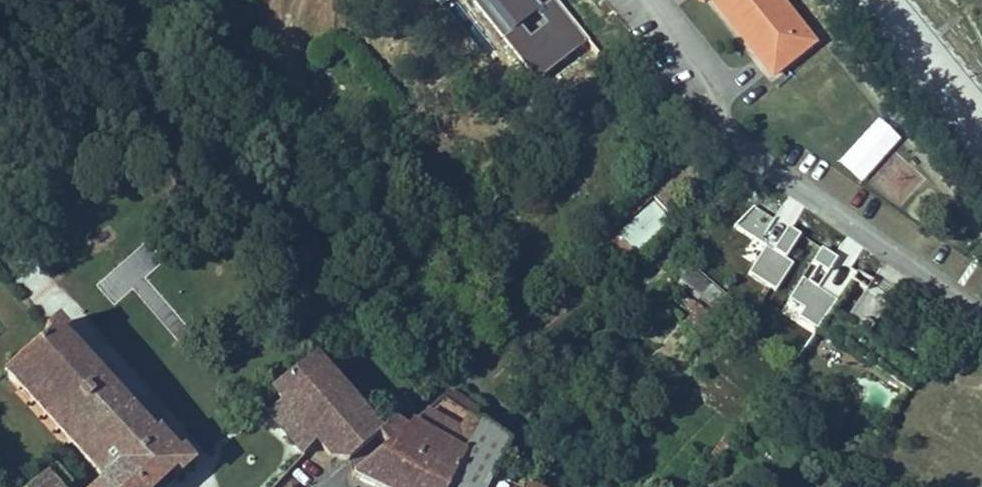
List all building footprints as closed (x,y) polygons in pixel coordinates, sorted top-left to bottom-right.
[(758,56),(773,43),(791,65),(814,47),(777,0),(713,0),(758,56)] [(791,65),(773,43),(758,56),(776,78),(791,65)] [(850,173),(895,133),(875,110),(829,151),(850,173)] [(898,209),(926,179),(895,150),(867,180),(898,209)] [(77,456),(100,482),(104,486),(155,486),(171,473),(177,479),(190,466),(177,450),(174,452),(155,430),(153,433),(71,341),(74,338),(56,316),(38,332),(45,340),(4,375),(15,387),(26,379),(86,447),(77,456)] [(272,388),(275,391),(314,445),(324,459),(346,463),(372,441),(395,421),(397,419),(334,338),(272,388)] [(86,447),(26,379),(15,387),(77,456),(86,447)] [(314,445),(275,391),(255,407),(298,462),(314,445)] [(449,394),(403,431),(395,421),(372,441),(380,451),(351,476),(352,478),(369,486),(449,486),(482,423),(485,417),(449,394)] [(482,423),(449,486),(491,486),(514,442),(482,423)] [(33,486),(70,486),(53,468),(33,486)] [(535,478),(531,486),(553,486),(535,478)]
